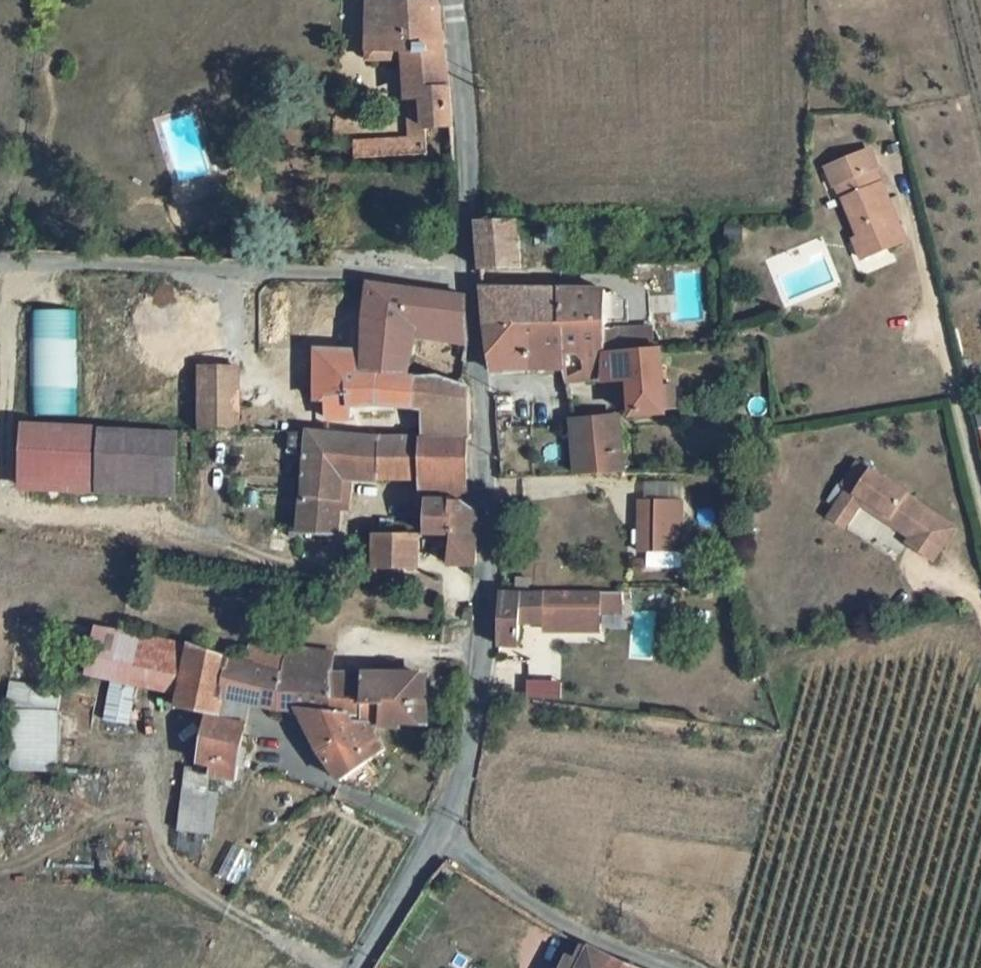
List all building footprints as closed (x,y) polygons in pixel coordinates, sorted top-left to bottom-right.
[(420,129),(446,128),(433,0),(402,0),(371,1),(374,57),(401,58),(403,130),(420,129)] [(404,159),(420,158),(420,129),(403,130),(403,140),(404,159)] [(404,159),(403,140),(354,142),(355,161),(404,159)] [(870,149),(826,169),(833,185),(836,183),(842,198),(844,198),(860,233),(869,254),(907,237),(875,166),(877,165),(870,149)] [(488,262),(528,261),(526,219),(484,219),(488,262)] [(869,254),(860,233),(854,236),(864,256),(869,254)] [(860,271),(896,262),(893,252),(858,261),(860,271)] [(558,280),(489,277),(492,314),(557,315),(558,280)] [(612,316),(612,293),(612,282),(558,280),(557,315),(612,316)] [(414,334),(464,343),(463,293),(370,283),(369,352),(369,374),(412,377),(414,334)] [(612,293),(612,316),(638,316),(639,293),(612,293)] [(75,470),(80,405),(89,300),(44,297),(36,402),(11,400),(7,465),(75,470)] [(497,361),(502,366),(542,367),(542,342),(557,342),(557,315),(492,314),(497,361)] [(613,371),(613,347),(612,327),(612,316),(557,315),(557,342),(542,342),(542,367),(572,368),(573,383),(593,371),(613,371)] [(658,326),(637,327),(637,347),(661,347),(658,326)] [(613,347),(637,347),(637,327),(612,327),(613,347)] [(637,347),(613,347),(613,371),(634,371),(636,415),(668,413),(665,347),(661,347),(637,347)] [(287,358),(287,348),(267,348),(266,358),(287,358)] [(468,434),(468,391),(439,376),(430,375),(421,375),(412,377),(369,374),(369,352),(315,349),(314,400),(323,400),(323,417),(350,419),(350,406),(369,406),(395,407),(420,409),(420,432),(468,434)] [(224,362),(187,363),(189,424),(225,426),(224,362)] [(574,419),(576,467),(628,467),(625,417),(574,419)] [(161,428),(86,423),(81,470),(157,475),(161,428)] [(294,429),(274,428),(273,447),(294,448),(294,429)] [(295,526),(330,527),(332,479),(422,479),(422,494),(460,495),(469,472),(468,453),(468,434),(420,432),(294,429),(294,448),(295,526)] [(862,470),(857,478),(862,481),(859,487),(853,483),(848,493),(853,496),(843,514),(858,523),(868,506),(920,539),(913,550),(940,566),(960,533),(910,502),(911,500),(875,477),(874,479),(862,470)] [(862,481),(857,478),(853,483),(859,487),(862,481)] [(460,495),(422,494),(422,529),(445,529),(444,557),(475,559),(475,513),(460,495)] [(692,546),(690,495),(647,495),(649,546),(692,546)] [(843,514),(836,515),(852,525),(858,523),(843,514)] [(416,590),(418,529),(378,528),(378,587),(416,590)] [(606,622),(605,585),(550,587),(550,617),(552,617),(563,618),(562,623),(606,622)] [(550,587),(506,588),(504,641),(528,642),(532,618),(550,617),(550,587)] [(131,684),(138,640),(87,632),(81,676),(131,684)] [(175,690),(182,646),(138,640),(131,684),(175,690)] [(273,668),(296,674),(299,650),(258,644),(255,664),(273,668)] [(175,690),(173,702),(204,707),(214,708),(218,690),(240,696),(293,709),(336,779),(379,749),(362,722),(321,714),(324,680),(296,674),(273,668),(255,664),(227,654),(182,646),(175,690)] [(300,649),(299,650),(296,674),(324,680),(321,714),(362,722),(398,730),(400,723),(422,725),(426,696),(419,695),(422,675),(404,674),(337,679),(339,654),(300,649)] [(560,698),(560,678),(524,677),(524,697),(560,698)] [(7,768),(57,769),(58,684),(8,683),(7,768)] [(213,712),(237,717),(240,696),(218,690),(214,708),(213,712)] [(204,707),(201,725),(198,753),(210,754),(231,759),(237,717),(213,712),(214,708),(204,707)] [(196,768),(209,770),(210,754),(198,753),(196,768)] [(229,773),(231,759),(210,754),(209,770),(229,773)] [(182,769),(177,830),(211,833),(216,772),(182,769)] [(594,941),(583,959),(578,967),(644,967),(594,941)] [(583,959),(564,950),(554,967),(578,967),(583,959)]
